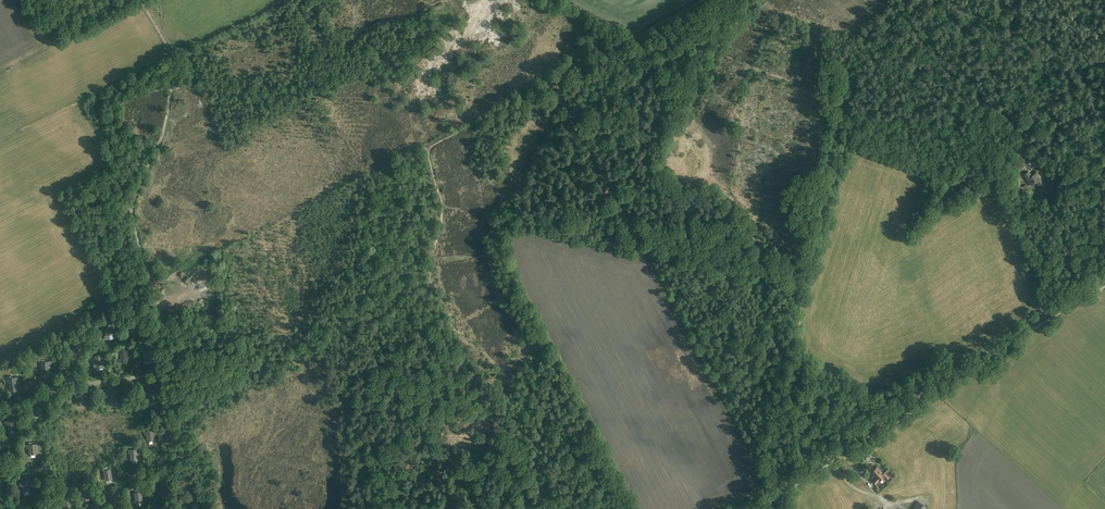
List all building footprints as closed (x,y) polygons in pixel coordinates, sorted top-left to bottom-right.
[(1017,155),(1025,159),(1030,149),(1022,145),(1017,155)] [(1036,161),(1038,159),(1036,156),(1034,157),(1028,161),(1030,165),(1036,161)] [(1024,174),(1033,186),(1037,182),(1045,193),(1048,191),(1050,193),(1056,188),(1049,179),(1044,182),(1037,172),(1032,176),(1029,171),(1024,174)] [(106,335),(113,334),(112,324),(105,325),(106,335)] [(75,351),(82,350),(80,340),(73,341),(75,351)] [(49,374),(49,371),(48,365),(51,364),(51,361),(41,362),(42,372),(42,375),(49,374)] [(9,388),(16,387),(15,377),(8,378),(9,388)] [(108,402),(115,401),(114,392),(111,392),(110,388),(105,389),(105,392),(107,392),(108,402)] [(150,401),(157,400),(156,390),(149,391),(150,401)] [(8,430),(15,428),(13,419),(6,420),(8,430)] [(148,441),(155,440),(153,430),(146,431),(148,441)] [(30,454),(37,453),(35,444),(28,445),(30,454)] [(886,480),(890,477),(893,480),(895,477),(889,470),(886,472),(886,471),(883,474),(877,466),(871,472),(879,481),(883,477),(886,480)] [(105,480),(112,479),(110,469),(103,470),(105,480)] [(167,492),(166,488),(165,478),(158,480),(159,489),(160,493),(167,492)] [(22,492),(29,490),(28,481),(21,482),(22,492)] [(82,500),(89,500),(88,490),(81,491),(82,500)] [(136,502),(143,501),(141,491),(134,493),(136,502)] [(71,505),(74,504),(73,499),(63,501),(64,506),(65,508),(72,508),(71,505)] [(918,501),(912,508),(926,508),(927,507),(918,501)]
